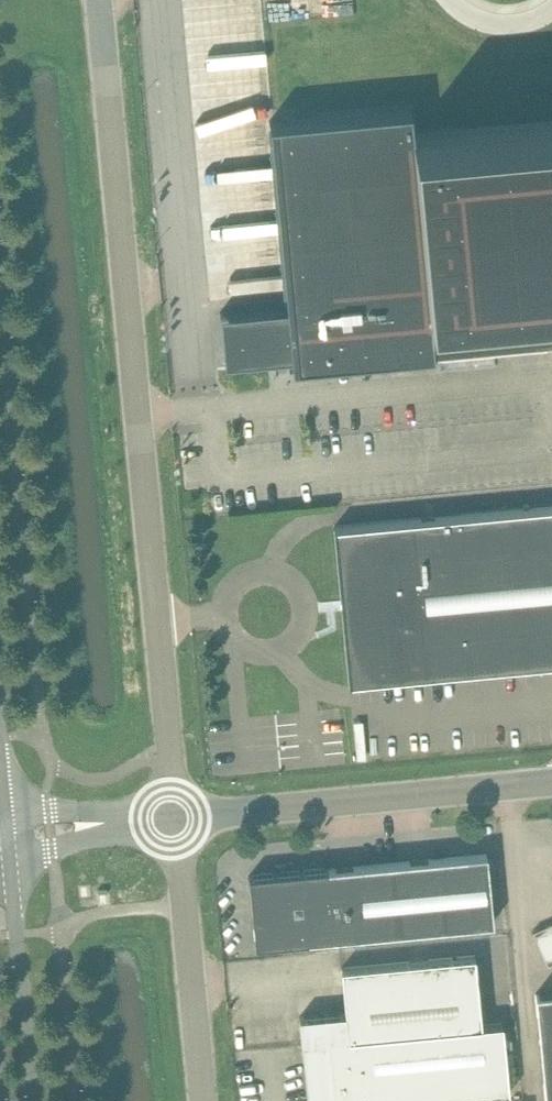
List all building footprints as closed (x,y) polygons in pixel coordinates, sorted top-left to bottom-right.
[(220,312),(224,362),(296,355),(296,362),(292,362),(292,365),(434,352),(433,347),(551,336),(551,121),(413,134),(411,107),(269,121),(269,123),(274,123),(291,305),(220,312)] [(334,527),(349,683),(551,663),(551,506),(334,527)] [(255,945),(277,943),(493,922),(486,853),(249,876),(249,883),(250,887),(252,895),(258,902),(265,906),(274,907),(275,917),(253,920),(255,945)] [(533,931),(548,964),(551,962),(551,922),(533,931)] [(509,1093),(503,1023),(481,1025),(475,955),(341,968),(346,1012),(299,1016),(307,1100),(428,1100),(509,1093)] [(535,994),(545,1100),(551,1100),(551,993),(535,994)]
